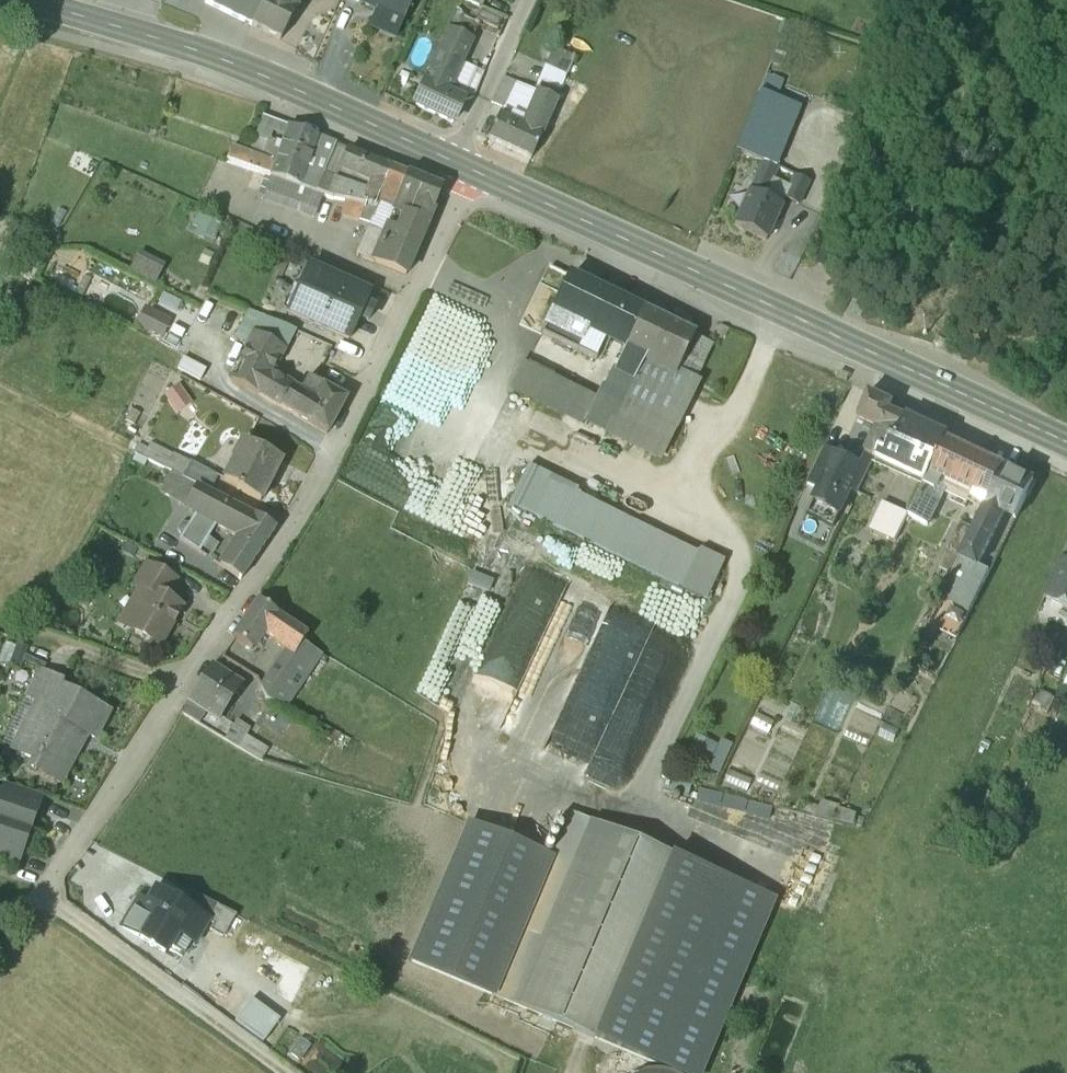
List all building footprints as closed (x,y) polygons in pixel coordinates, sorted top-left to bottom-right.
[(226,15),(234,0),(200,0),(199,1),(226,15)] [(226,15),(250,28),(265,0),(234,0),(226,15)] [(272,0),(265,0),(250,28),(280,43),(295,12),(277,2),(272,0)] [(277,2),(295,12),(302,0),(278,0),(277,2)] [(357,5),(380,15),(373,30),(395,40),(412,0),(359,0),(357,5)] [(477,11),(482,0),(454,0),(477,11)] [(463,33),(451,27),(448,35),(459,41),(463,33)] [(459,41),(448,35),(435,63),(456,72),(468,45),(459,41)] [(574,59),(553,50),(545,68),(566,77),(574,59)] [(456,72),(435,63),(430,75),(450,84),(456,72)] [(566,77),(545,68),(537,85),(558,94),(566,77)] [(451,99),(445,97),(448,89),(450,84),(430,75),(414,108),(451,125),(460,104),(451,99)] [(758,94),(775,100),(782,84),(765,77),(758,94)] [(516,86),(502,79),(490,105),(501,110),(505,111),(516,86)] [(558,94),(537,85),(534,93),(537,95),(555,103),(558,94)] [(534,93),(516,86),(505,111),(501,110),(497,119),(521,130),(537,95),(534,93)] [(455,92),(448,89),(445,97),(451,99),(455,92)] [(537,95),(521,130),(539,138),(555,103),(537,95)] [(757,97),(733,157),(759,168),(774,174),(797,114),(757,97)] [(264,118),(257,136),(270,141),(277,123),(264,118)] [(521,130),(497,119),(488,142),(530,161),(539,138),(521,130)] [(290,128),(283,146),(279,145),(277,152),(281,153),(277,165),(272,180),(285,184),(303,133),(290,128)] [(317,138),(303,133),(285,184),(299,189),(305,173),(317,138)] [(257,136),(250,156),(263,160),(270,141),(257,136)] [(334,145),(324,141),(318,157),(329,161),(334,145)] [(250,156),(231,149),(226,163),(272,180),(277,165),(263,160),(250,156)] [(347,151),(341,168),(372,182),(367,193),(366,195),(377,199),(389,168),(347,151)] [(441,190),(389,168),(377,199),(376,202),(395,209),(393,213),(395,214),(426,226),(433,211),(441,190)] [(774,174),(759,168),(757,174),(771,181),(774,174)] [(322,179),(305,173),(299,189),(316,195),(322,179)] [(771,181),(757,174),(747,196),(761,202),(771,181)] [(795,180),(774,174),(771,181),(761,202),(780,210),(783,202),(784,202),(795,180)] [(339,185),(322,179),(316,195),(324,198),(333,201),(339,185)] [(315,225),(324,198),(316,195),(299,189),(285,184),(272,180),(265,199),(295,210),(295,218),(315,225)] [(795,180),(784,202),(797,208),(807,186),(795,180)] [(367,193),(339,185),(333,201),(347,204),(372,210),(376,202),(377,199),(366,195),(367,193)] [(761,202),(747,196),(732,229),(765,244),(780,210),(761,202)] [(376,202),(372,210),(347,204),(343,214),(370,226),(368,230),(384,237),(395,214),(393,213),(395,209),(376,202)] [(426,226),(395,214),(384,237),(368,230),(361,245),(369,248),(363,261),(372,265),(373,263),(404,277),(426,226)] [(835,261),(822,254),(815,268),(828,275),(835,261)] [(368,294),(308,268),(288,314),(348,341),(358,318),(367,322),(372,310),(363,306),(368,294)] [(552,289),(566,296),(573,281),(551,269),(543,284),(552,289)] [(602,296),(573,281),(566,296),(552,289),(535,324),(544,328),(542,334),(576,350),(584,333),(602,296)] [(621,351),(639,314),(602,296),(584,333),(605,343),(621,351)] [(150,304),(141,323),(169,336),(178,316),(150,304)] [(284,352),(293,330),(248,311),(233,340),(250,347),(255,338),(280,350),(284,352)] [(661,324),(639,314),(621,351),(624,352),(643,361),(661,324)] [(661,324),(643,361),(654,367),(675,377),(676,374),(693,339),(661,324)] [(605,343),(584,333),(576,350),(597,360),(601,353),(606,355),(609,348),(604,346),(605,343)] [(250,347),(241,364),(268,377),(268,376),(280,350),(255,338),(250,347)] [(693,339),(676,374),(692,382),(709,347),(693,339)] [(612,375),(630,384),(643,361),(624,352),(612,375)] [(205,371),(183,359),(177,370),(199,383),(205,371)] [(630,384),(612,375),(609,373),(596,400),(583,426),(658,464),(699,386),(692,382),(676,374),(675,377),(654,367),(643,361),(630,384)] [(509,388),(583,426),(596,400),(521,363),(509,388)] [(268,377),(241,364),(231,381),(258,396),(268,377)] [(296,391),(268,376),(268,377),(258,396),(285,412),(296,391)] [(304,377),(296,391),(314,402),(322,388),(304,377)] [(191,404),(179,387),(166,396),(177,413),(191,404)] [(314,402),(296,391),(285,412),(326,434),(344,400),(322,388),(314,402)] [(886,455),(893,440),(897,442),(907,421),(890,413),(893,407),(868,395),(848,439),(855,443),(851,451),(866,458),(876,462),(881,452),(886,455)] [(170,415),(163,412),(155,428),(159,440),(169,437),(167,427),(170,415)] [(897,442),(893,440),(886,455),(881,452),(876,462),(926,485),(947,443),(948,440),(907,421),(897,442)] [(280,462),(243,443),(223,481),(236,488),(235,490),(259,503),(272,478),(266,475),(274,460),(279,463),(280,462)] [(989,463),(947,443),(926,485),(937,491),(941,482),(973,497),(989,463)] [(821,451),(804,486),(815,492),(832,456),(821,451)] [(860,470),(832,456),(815,492),(810,502),(839,516),(850,493),(858,497),(876,462),(866,458),(860,470)] [(1005,470),(989,463),(973,497),(971,500),(987,508),(1005,470)] [(216,496),(223,481),(192,466),(184,481),(216,496)] [(725,562),(529,466),(510,505),(706,602),(725,562)] [(408,482),(433,490),(437,477),(412,470),(408,482)] [(1005,470),(987,508),(1003,516),(1016,522),(1034,484),(1005,470)] [(235,507),(190,485),(183,496),(201,507),(193,519),(212,531),(220,518),(228,522),(235,507)] [(937,491),(926,485),(924,489),(910,520),(928,529),(939,505),(932,502),(937,491)] [(176,508),(193,519),(201,507),(183,496),(176,508)] [(235,507),(228,522),(245,530),(253,518),(254,517),(235,507)] [(909,520),(884,508),(872,533),(897,545),(909,520)] [(987,508),(974,534),(961,560),(978,568),(1003,516),(987,508)] [(245,530),(221,566),(240,580),(273,532),(253,518),(245,530)] [(212,531),(193,519),(179,540),(192,549),(198,552),(212,531)] [(974,534),(961,527),(940,571),(953,577),(961,560),(974,534)] [(179,540),(176,538),(169,548),(185,559),(192,549),(179,540)] [(978,568),(961,560),(953,577),(946,593),(974,606),(989,574),(978,568)] [(1061,564),(1043,601),(1066,612),(1066,567),(1061,564)] [(465,596),(499,614),(515,584),(481,566),(465,596)] [(175,584),(144,567),(134,585),(147,593),(148,591),(165,601),(175,584)] [(165,601),(148,591),(147,593),(126,629),(158,647),(179,609),(165,601)] [(565,610),(562,608),(546,642),(590,663),(614,612),(573,593),(565,610)] [(277,615),(257,601),(232,637),(252,651),(267,630),(277,615)] [(1043,601),(1036,615),(1065,629),(1066,628),(1066,612),(1043,601)] [(295,627),(277,615),(267,630),(285,642),(295,627)] [(435,670),(469,683),(477,664),(476,664),(485,641),(467,634),(468,630),(452,624),(435,670)] [(307,635),(295,627),(285,642),(297,650),(280,676),(307,689),(327,659),(302,642),(307,635)] [(573,766),(630,779),(634,762),(637,760),(647,714),(644,708),(646,697),(650,695),(654,679),(668,683),(674,659),(684,662),(688,645),(670,640),(654,650),(651,645),(650,648),(657,660),(663,656),(660,671),(646,668),(640,694),(642,697),(630,704),(629,708),(600,726),(583,722),(573,766)] [(513,649),(479,714),(503,727),(537,661),(513,649)] [(1063,665),(1051,693),(1066,700),(1066,698),(1066,667),(1063,665)] [(241,686),(211,666),(187,702),(188,703),(204,713),(217,722),(241,686)] [(62,682),(42,671),(27,698),(35,703),(43,707),(54,688),(58,690),(59,687),(62,682)] [(293,711),(307,689),(280,676),(265,699),(293,711)] [(92,704),(59,687),(58,690),(54,688),(43,707),(35,703),(10,750),(33,763),(29,769),(58,785),(85,735),(93,739),(106,716),(90,707),(92,704)] [(204,713),(188,703),(180,715),(197,724),(204,713)] [(234,717),(221,739),(258,760),(266,746),(243,733),(248,725),(234,717)] [(711,758),(716,738),(701,734),(695,754),(711,758)] [(728,773),(737,742),(725,739),(716,770),(728,773)] [(40,796),(6,784),(1,797),(36,809),(40,796)] [(1,797),(0,796),(0,822),(28,831),(36,809),(1,797)] [(552,858),(493,997),(593,1039),(670,858),(570,816),(552,858)] [(0,822),(0,847),(20,854),(21,854),(28,831),(0,822)] [(493,997),(552,858),(468,823),(409,962),(493,997)] [(15,866),(20,854),(0,847),(0,861),(15,866)] [(670,858),(593,1039),(673,1072),(703,1072),(775,902),(670,858)] [(181,906),(155,891),(140,916),(133,912),(122,930),(164,955),(178,931),(194,941),(206,922),(181,906)] [(216,905),(189,892),(181,906),(206,922),(216,905)] [(223,907),(205,935),(228,949),(245,921),(223,907)] [(299,1003),(292,1018),(305,1023),(311,1008),(299,1003)]
